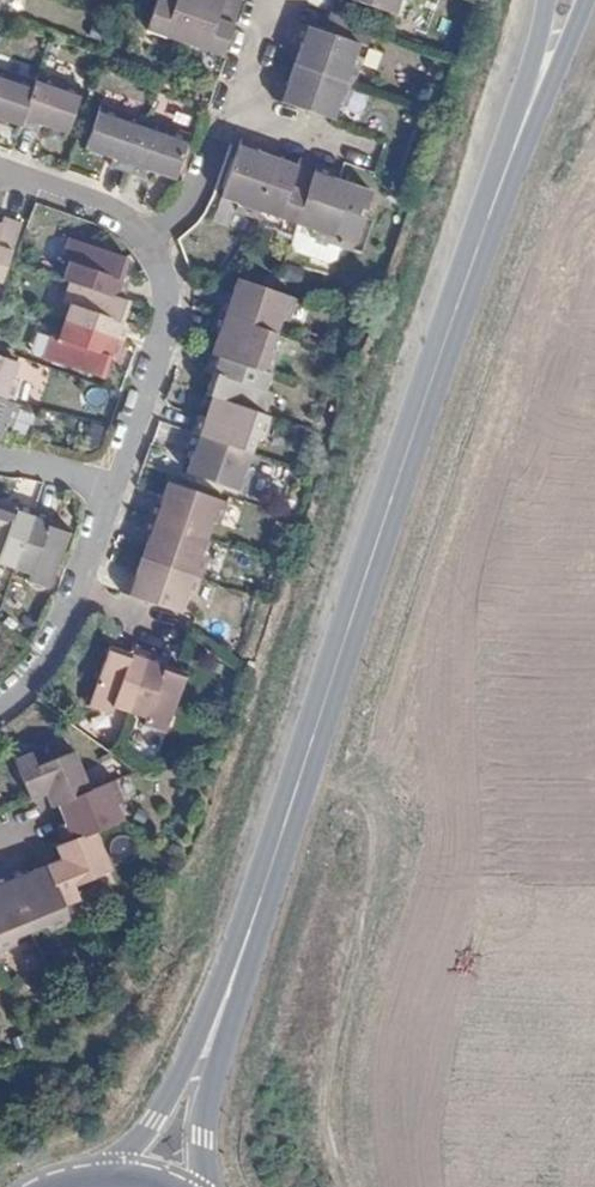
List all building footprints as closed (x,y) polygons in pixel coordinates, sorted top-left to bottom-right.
[(151,29),(185,42),(200,0),(161,0),(151,29)] [(185,42),(224,55),(244,0),(200,0),(185,42)] [(396,9),(399,0),(365,0),(396,9)] [(292,60),(352,81),(360,59),(354,56),(360,40),(323,27),(300,19),(293,36),(300,39),(308,40),(307,47),(298,45),(292,60)] [(308,40),(300,39),(298,45),(307,47),(308,40)] [(347,96),(352,81),(292,60),(289,71),(299,73),(297,79),(287,76),(279,75),(273,95),(333,116),(341,94),(347,96)] [(0,70),(0,111),(6,113),(4,120),(20,126),(34,82),(0,70)] [(289,71),(287,76),(297,79),(299,73),(289,71)] [(85,89),(38,72),(34,82),(20,126),(38,131),(42,124),(44,117),(53,120),(51,127),(69,133),(85,89)] [(127,170),(145,118),(102,104),(88,146),(110,154),(113,146),(118,149),(115,156),(113,165),(127,170)] [(42,124),(51,127),(53,120),(44,117),(42,124)] [(193,135),(145,118),(127,170),(148,177),(152,169),(154,162),(162,163),(159,171),(178,179),(193,135)] [(260,143),(241,137),(222,195),(242,202),(241,209),(256,215),(259,207),(277,156),(265,151),(263,159),(256,157),(258,149),(260,143)] [(113,146),(110,154),(115,156),(118,149),(113,146)] [(265,151),(258,149),(256,157),(263,159),(265,151)] [(259,207),(297,220),(317,162),(297,155),(294,162),(291,170),(285,167),(288,160),(277,156),(259,207)] [(291,170),(294,162),(288,160),(285,167),(291,170)] [(152,169),(159,171),(162,163),(154,162),(152,169)] [(317,162),(297,220),(313,225),(312,232),(334,239),(354,182),(340,176),(338,175),(335,185),(328,182),(331,172),(333,167),(317,162)] [(335,185),(338,175),(331,172),(328,182),(335,185)] [(2,280),(22,225),(7,218),(5,224),(2,235),(0,235),(0,280),(2,280)] [(75,284),(122,299),(128,281),(121,278),(127,258),(74,240),(68,260),(75,263),(69,282),(75,284)] [(225,293),(218,314),(278,333),(285,315),(293,317),(299,297),(277,290),(237,277),(232,296),(225,293)] [(122,321),(126,301),(122,299),(75,284),(69,303),(76,306),(70,323),(123,342),(128,324),(122,321)] [(212,351),(274,372),(281,354),(273,351),(278,333),(218,314),(212,331),(219,334),(212,351)] [(117,360),(123,342),(70,323),(63,344),(55,343),(50,360),(103,376),(109,359),(117,360)] [(269,389),(274,372),(212,351),(207,369),(213,371),(207,392),(214,394),(268,414),(276,392),(269,389)] [(11,406),(18,385),(13,382),(17,366),(0,360),(0,402),(11,406)] [(194,431),(254,451),(260,434),(267,435),(274,415),(268,414),(214,394),(207,415),(200,413),(194,431)] [(6,423),(14,425),(19,409),(11,406),(0,402),(0,439),(6,423)] [(249,470),(254,451),(194,431),(189,448),(195,451),(188,470),(249,491),(255,472),(249,470)] [(151,515),(211,536),(217,517),(226,519),(231,502),(172,481),(165,500),(158,498),(151,515)] [(21,571),(41,512),(22,505),(18,513),(1,507),(0,509),(0,570),(2,565),(21,571)] [(41,512),(21,571),(38,577),(36,585),(55,592),(75,533),(57,525),(59,518),(41,512)] [(146,556),(206,577),(212,558),(205,556),(211,536),(151,515),(145,535),(152,538),(146,556)] [(200,595),(206,577),(146,556),(139,575),(133,572),(126,591),(185,612),(192,593),(200,595)] [(114,704),(132,710),(151,651),(134,644),(131,651),(112,646),(92,705),(111,712),(114,704)] [(151,651),(132,710),(153,719),(151,726),(168,731),(188,671),(181,669),(169,664),(171,656),(151,651)] [(57,804),(93,789),(77,750),(35,768),(30,756),(16,762),(30,799),(45,792),(51,806),(57,804)] [(95,829),(126,817),(119,799),(125,796),(118,779),(93,789),(57,804),(64,822),(58,825),(65,842),(95,829)] [(111,869),(95,829),(65,842),(56,845),(61,857),(46,865),(63,904),(77,898),(72,884),(111,869)] [(53,927),(71,921),(63,904),(46,865),(29,872),(25,865),(8,873),(32,930),(50,922),(53,927)] [(32,930),(8,873),(0,876),(0,950),(17,944),(14,938),(32,930)]
